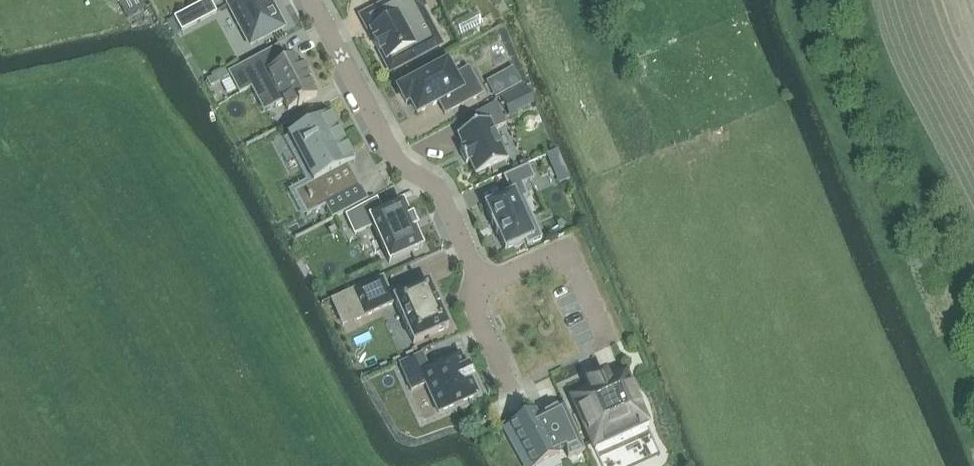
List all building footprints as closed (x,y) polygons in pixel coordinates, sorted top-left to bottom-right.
[(174,17),(181,32),(217,13),(210,0),(207,0),(174,17)] [(272,6),(269,0),(233,0),(227,3),(250,45),(284,27),(276,12),(275,11),(275,12),(272,6),(273,6),(272,5),(272,6)] [(420,0),(393,0),(384,5),(392,20),(370,32),(375,41),(373,42),(379,53),(381,52),(386,62),(413,47),(417,57),(440,44),(421,7),(424,6),(420,0)] [(298,109),(301,107),(300,105),(317,96),(308,79),(310,78),(303,63),(301,64),(297,56),(287,61),(279,46),(228,72),(239,94),(263,81),(276,105),(283,102),(288,111),(297,107),(298,109)] [(417,114),(438,102),(445,115),(483,95),(468,68),(453,76),(446,63),(399,90),(406,103),(410,101),(417,114)] [(513,68),(486,82),(495,99),(522,84),(513,68)] [(526,85),(500,97),(509,116),(517,112),(534,105),(526,85)] [(470,162),(476,176),(507,162),(493,130),(506,125),(496,103),(475,114),(480,125),(458,135),(464,149),(460,151),(466,164),(470,162)] [(316,211),(325,207),(361,188),(348,165),(355,162),(348,149),(329,114),(288,136),(288,137),(289,138),(290,137),(297,150),(296,151),(297,153),(298,152),(305,166),(304,167),(305,169),(306,168),(313,181),(312,182),(304,187),(307,193),(305,193),(306,194),(307,193),(311,200),(309,201),(310,202),(311,201),(316,211)] [(485,206),(486,208),(492,222),(492,223),(497,235),(498,234),(504,248),(504,249),(505,251),(507,250),(507,249),(525,241),(527,245),(542,239),(532,216),(530,217),(531,217),(525,220),(517,201),(524,198),(527,197),(522,185),(534,179),(528,166),(504,177),(512,194),(487,206),(487,205),(485,206)] [(412,222),(412,220),(410,221),(403,206),(403,204),(401,205),(382,213),(376,200),(346,216),(355,234),(373,226),(388,261),(389,263),(391,262),(420,249),(422,248),(422,246),(421,246),(415,231),(416,231),(416,229),(414,230),(410,223),(412,222)] [(405,295),(402,288),(393,292),(387,279),(387,278),(386,277),(384,277),(384,278),(358,289),(356,290),(346,295),(357,320),(367,315),(367,316),(369,315),(399,301),(416,339),(417,342),(419,341),(446,329),(448,328),(447,325),(447,326),(440,311),(441,311),(436,301),(429,286),(430,286),(429,284),(426,285),(405,295)] [(458,353),(458,354),(428,368),(422,355),(399,365),(411,391),(426,385),(438,413),(477,395),(477,396),(479,395),(478,393),(472,380),(473,380),(472,378),(468,370),(468,369),(468,368),(466,368),(461,355),(460,353),(458,353)] [(589,388),(590,389),(572,398),(595,450),(649,426),(625,374),(623,374),(607,382),(606,381),(606,379),(605,377),(603,378),(590,384),(588,385),(589,387),(589,388)] [(528,465),(540,465),(559,455),(557,448),(562,446),(566,454),(583,447),(569,417),(553,424),(553,425),(545,429),(544,426),(536,411),(507,426),(507,427),(528,465)]
